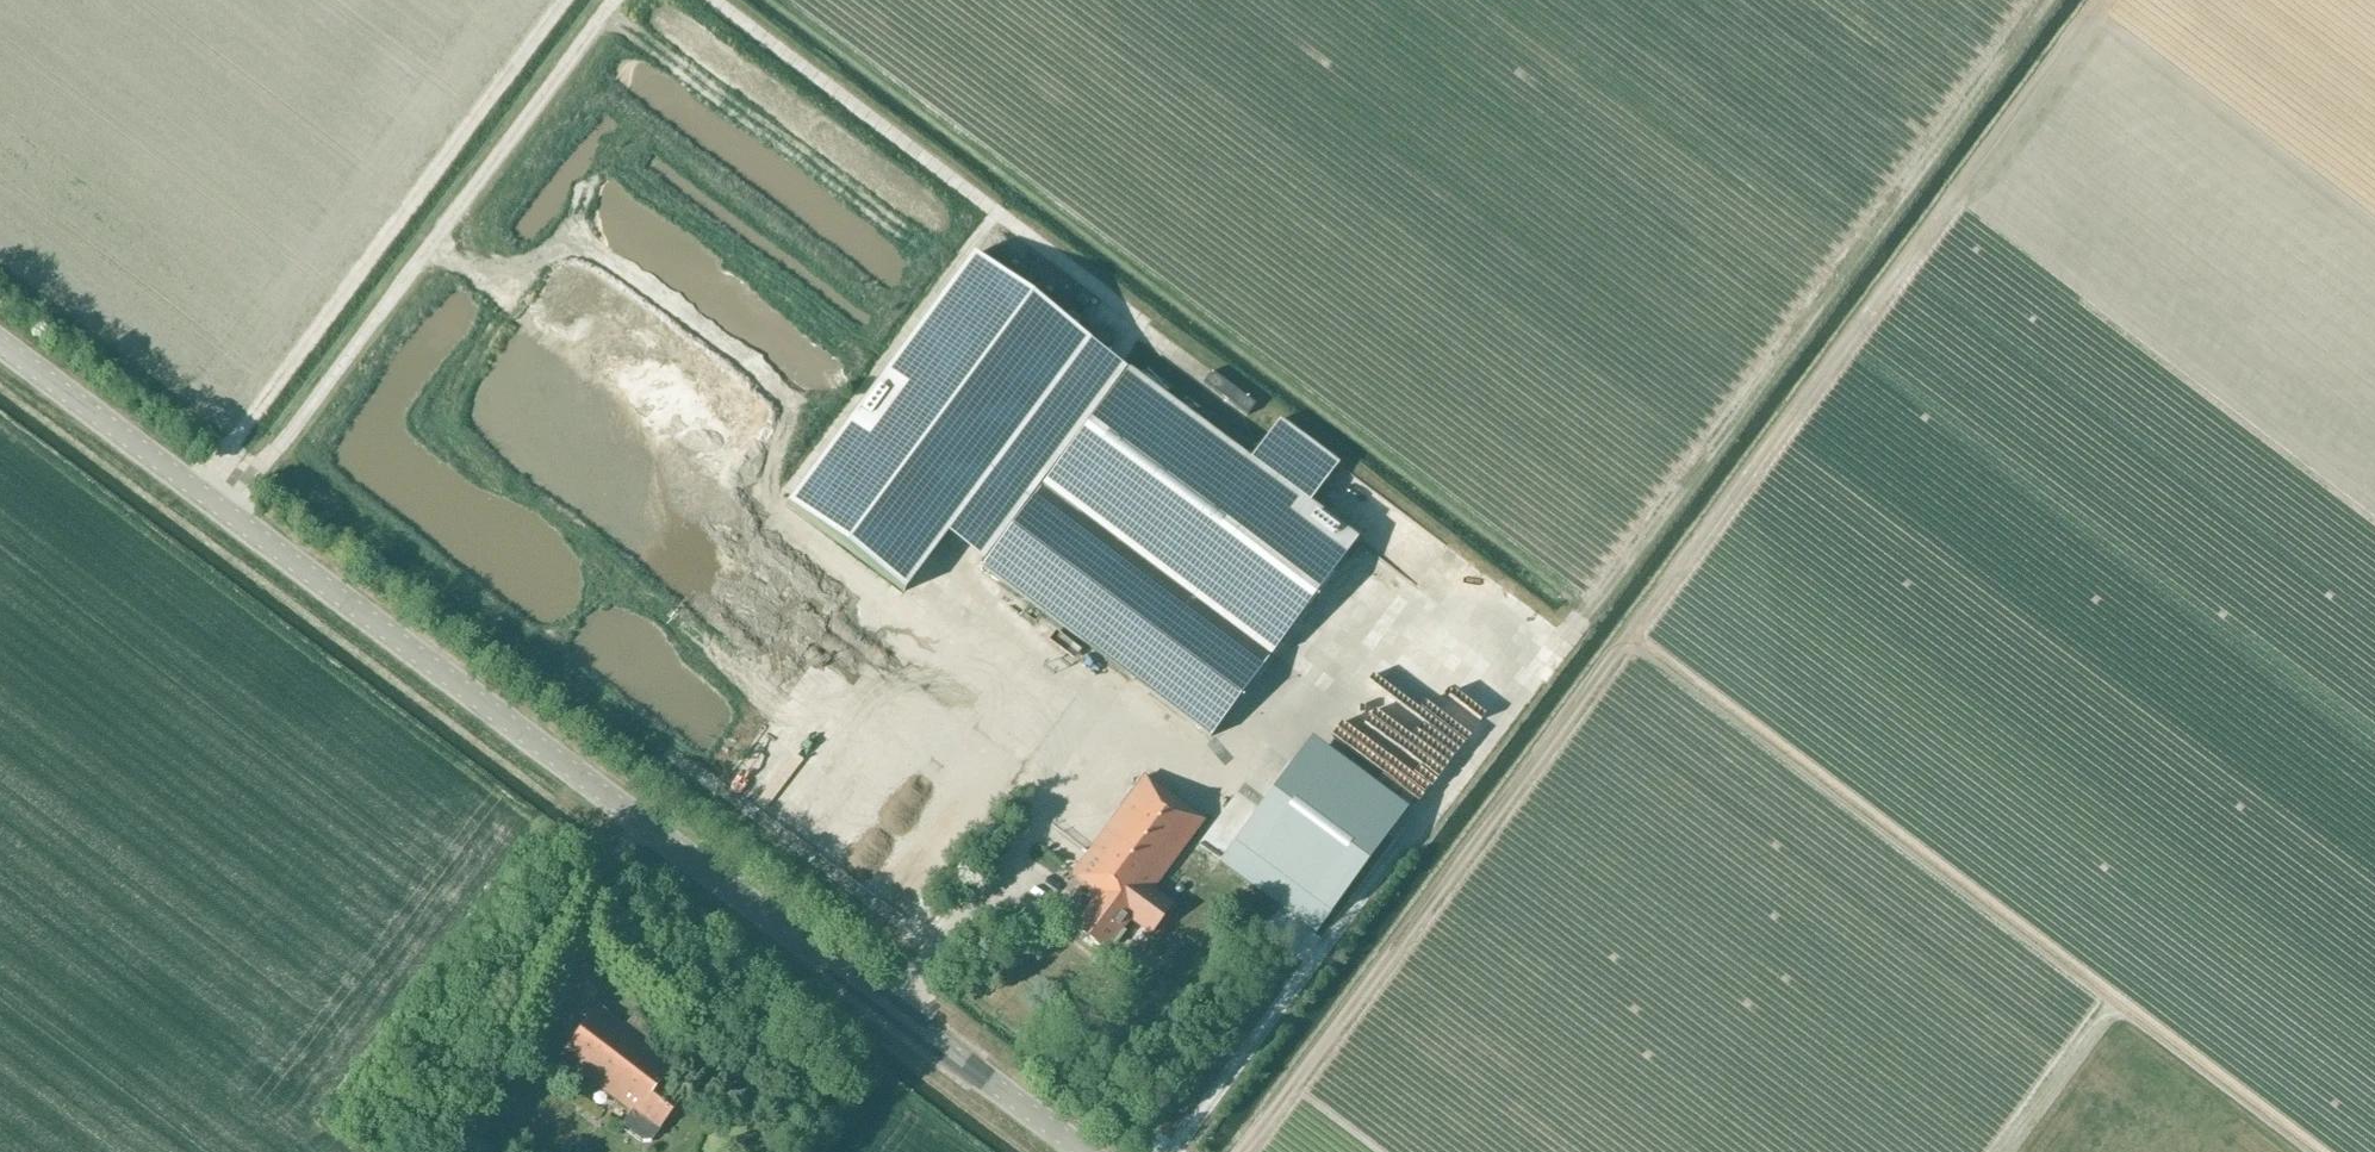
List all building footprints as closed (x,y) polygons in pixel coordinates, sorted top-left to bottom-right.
[(903,593),(1089,345),(973,257),(787,506),(903,593)] [(1128,373),(981,568),(1212,740),(1358,545),(1301,503),(1329,465),(1270,420),(1242,459),(1128,373)] [(1288,766),(1217,862),(1314,933),(1385,837),(1288,766)] [(1105,952),(1130,919),(1152,935),(1175,903),(1155,888),(1203,824),(1143,779),(1073,876),(1099,896),(1075,930),(1105,952)] [(598,1007),(559,1058),(631,1113),(622,1124),(642,1141),(653,1140),(660,1130),(685,1098),(665,1081),(676,1066),(598,1007)]
